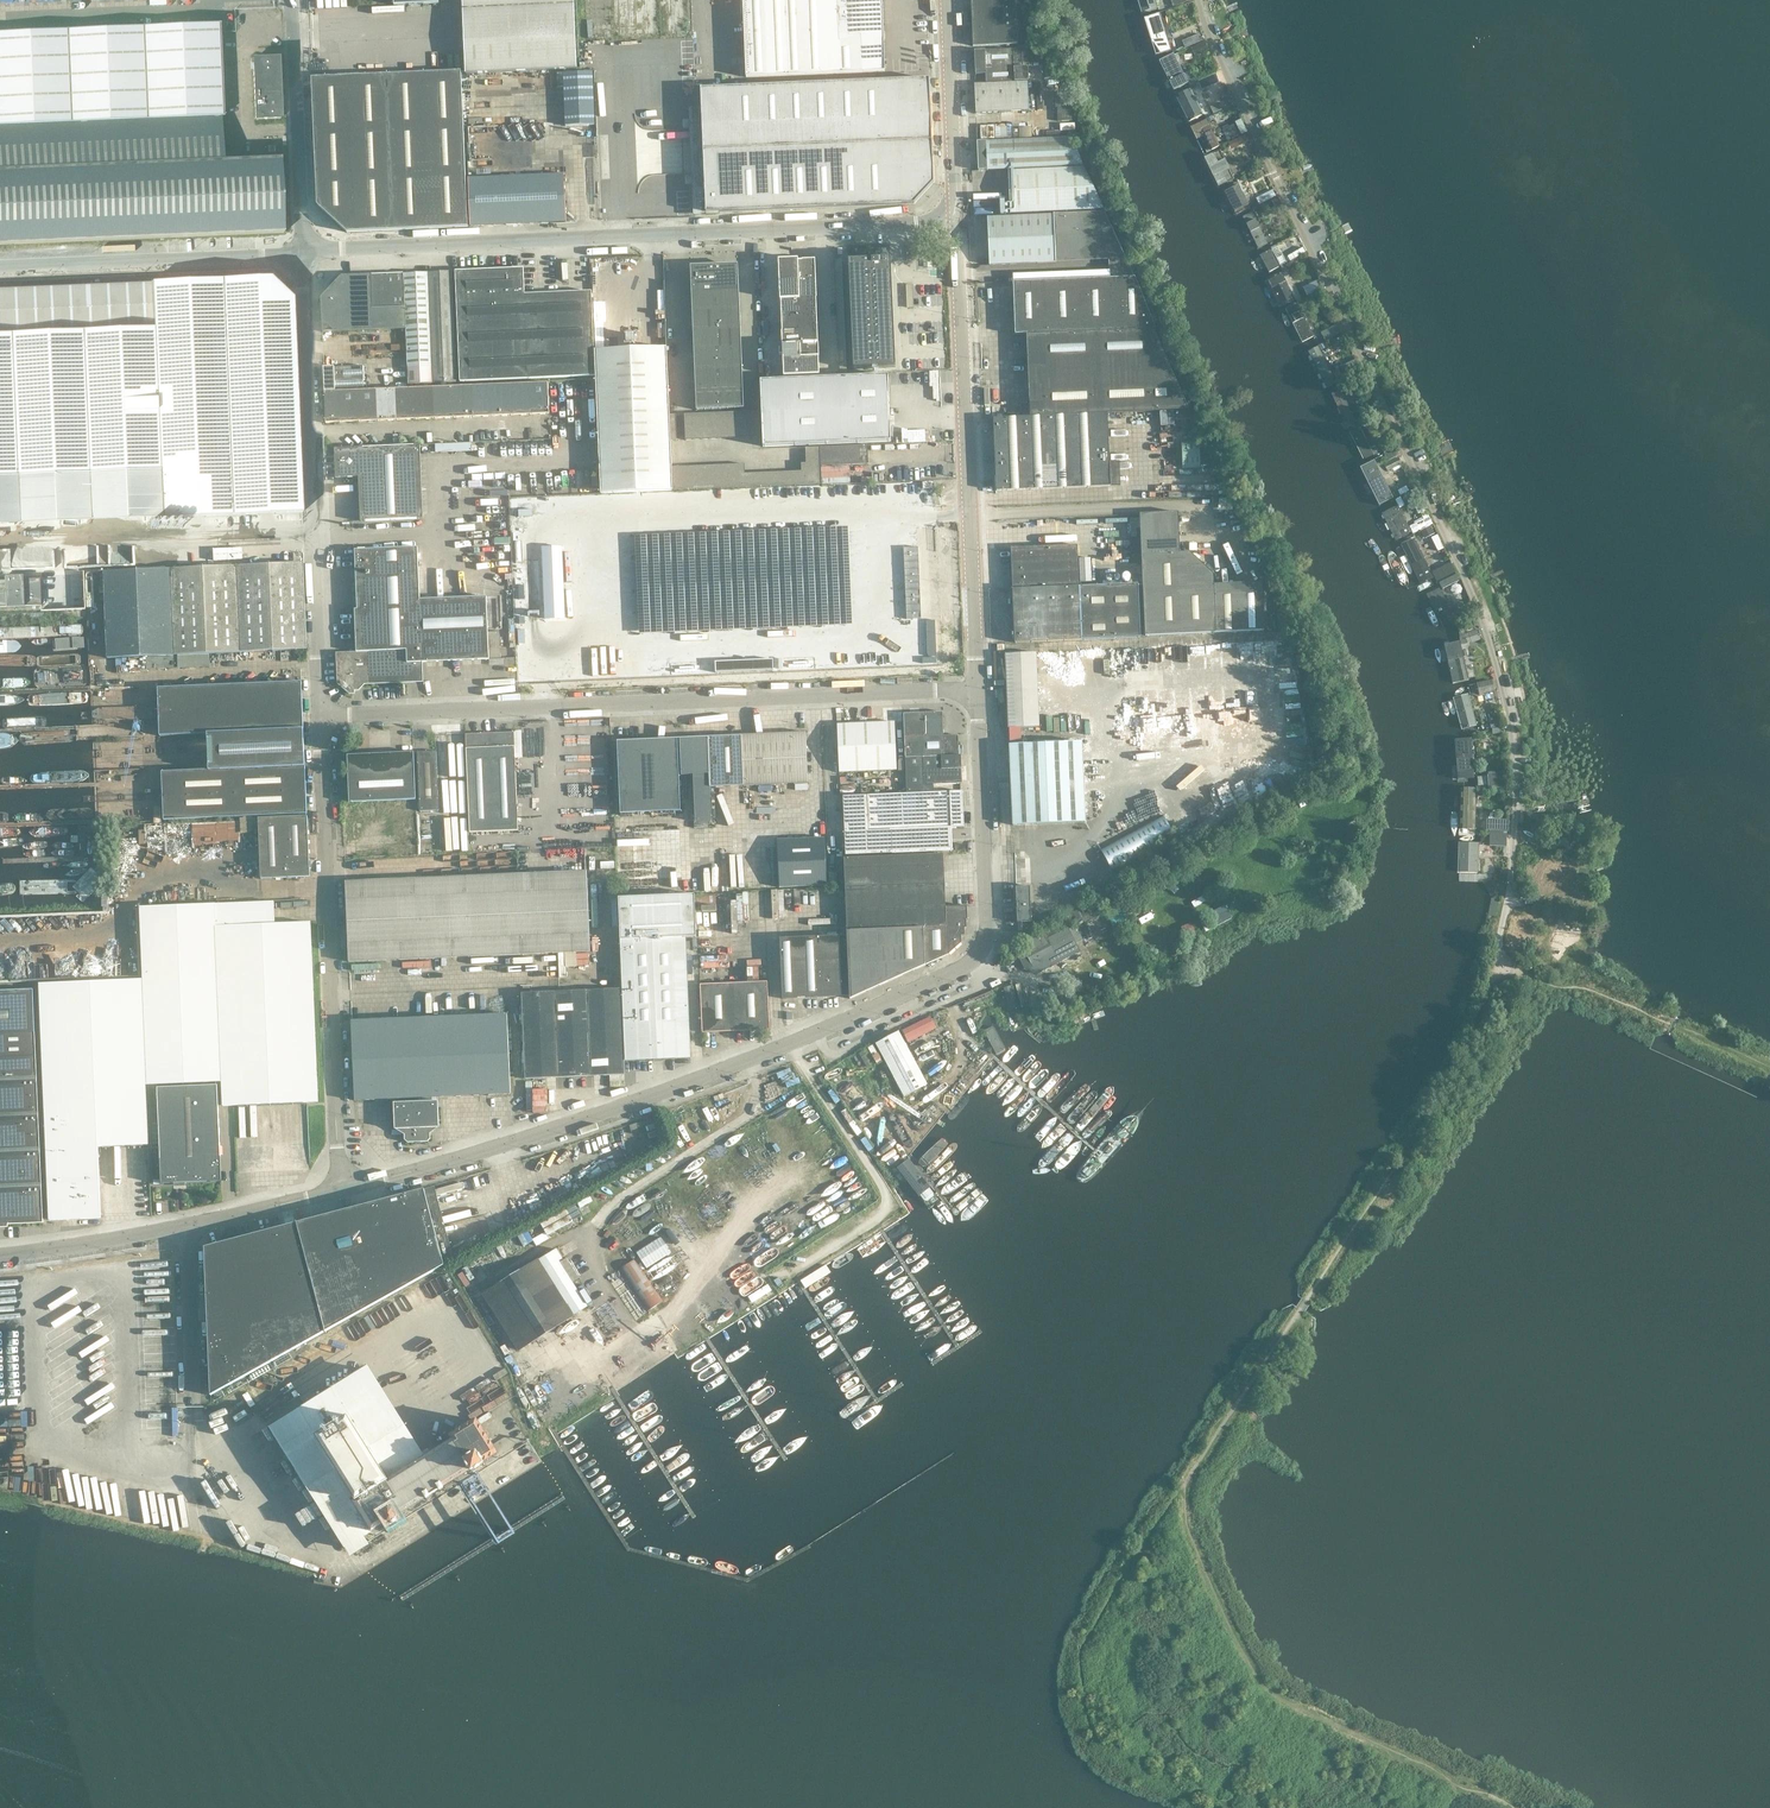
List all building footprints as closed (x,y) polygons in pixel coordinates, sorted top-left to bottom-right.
[(574,0),(463,0),(466,75),(577,69),(574,0)] [(746,77),(885,71),(882,0),(743,0),(746,77)] [(973,46),(1018,44),(1018,49),(1037,48),(1036,28),(1027,28),(1026,0),(971,0),(973,46)] [(1157,0),(1137,0),(1141,17),(1160,12),(1157,0)] [(1173,52),(1161,18),(1148,23),(1159,56),(1173,52)] [(283,233),(281,160),(223,162),(222,117),(224,117),(221,25),(0,34),(0,245),(283,233)] [(1182,39),(1185,45),(1202,38),(1199,32),(1182,39)] [(1191,45),(1195,54),(1209,47),(1205,39),(1191,45)] [(986,74),(986,84),(1013,83),(1011,49),(974,51),(976,74),(986,74)] [(1161,60),(1177,91),(1190,85),(1174,54),(1161,60)] [(254,61),(255,91),(279,90),(278,60),(254,61)] [(468,227),(461,71),(312,78),(317,205),(347,232),(468,227)] [(1198,79),(1201,88),(1219,80),(1215,71),(1198,79)] [(593,72),(564,73),(566,126),(595,125),(593,72)] [(705,189),(694,189),(695,213),(720,212),(832,208),(914,204),(934,182),(932,130),(930,78),(700,88),(701,106),(705,189)] [(1013,83),(986,84),(974,85),(976,114),(1029,111),(1028,82),(1013,83)] [(1204,115),(1191,86),(1175,93),(1188,122),(1204,115)] [(1217,93),(1221,102),(1230,98),(1225,89),(1217,93)] [(279,90),(255,91),(256,120),(281,119),(279,90)] [(1061,119),(1073,119),(1073,106),(1061,106),(1061,119)] [(1221,147),(1207,119),(1190,127),(1205,155),(1221,147)] [(1222,127),(1228,138),(1240,133),(1234,122),(1222,127)] [(983,138),(1034,136),(1033,126),(1020,126),(1020,123),(983,124),(983,138)] [(1229,141),(1232,148),(1249,139),(1245,132),(1229,141)] [(979,171),(1009,170),(1011,214),(1105,210),(1084,166),(1073,137),(978,141),(979,171)] [(1237,180),(1221,148),(1204,156),(1219,189),(1237,180)] [(471,160),(472,168),(490,167),(489,159),(471,160)] [(470,179),(472,226),(488,225),(525,224),(542,223),(550,223),(550,224),(567,223),(566,221),(565,194),(564,175),(470,179)] [(1252,209),(1238,182),(1221,190),(1235,218),(1252,209)] [(1256,196),(1259,203),(1276,195),(1273,188),(1256,196)] [(1057,261),(1110,259),(1126,259),(1105,212),(1054,214),(1054,215),(987,218),(989,265),(1057,263),(1057,261)] [(1242,217),(1258,251),(1269,246),(1253,212),(1242,217)] [(1280,267),(1271,249),(1259,254),(1269,273),(1280,267)] [(891,259),(849,261),(854,369),(896,367),(891,259)] [(814,260),(797,261),(798,280),(815,279),(814,260)] [(779,262),(780,281),(798,280),(797,261),(779,262)] [(715,290),(714,266),(691,267),(691,273),(691,291),(715,290)] [(737,271),(737,266),(714,266),(715,290),(739,289),(738,271),(737,271)] [(596,374),(595,350),(594,350),(592,291),(524,294),(524,291),(525,291),(524,268),(455,271),(455,272),(460,381),(596,374)] [(453,271),(404,273),(409,383),(458,381),(453,271)] [(1273,275),(1287,304),(1296,299),(1282,271),(1273,275)] [(372,275),(373,308),(405,307),(403,273),(372,275)] [(342,276),(321,297),(323,332),(406,328),(405,307),(373,308),(371,275),(342,276)] [(302,513),(292,299),(270,278),(152,283),(152,284),(0,290),(0,525),(302,513)] [(1027,335),(1154,330),(1156,330),(1136,278),(1013,283),(1015,335),(1027,335)] [(815,279),(798,280),(798,299),(816,298),(815,279)] [(1302,286),(1306,294),(1320,287),(1317,279),(1302,286)] [(798,280),(780,281),(781,299),(798,299),(798,280)] [(739,289),(715,290),(716,302),(739,301),(739,289)] [(715,290),(691,291),(692,303),(716,302),(715,290)] [(816,298),(798,299),(799,317),(817,317),(816,298)] [(798,299),(781,299),(782,318),(799,317),(798,299)] [(740,313),(739,301),(716,302),(716,314),(740,313)] [(716,302),(692,303),(692,315),(716,314),(716,302)] [(1286,308),(1303,342),(1314,336),(1298,302),(1286,308)] [(740,313),(716,314),(717,326),(740,325),(740,313)] [(717,326),(716,314),(692,315),(693,327),(717,326)] [(782,318),(782,332),(800,331),(799,317),(782,318)] [(817,317),(799,317),(800,331),(817,331),(817,317)] [(1321,330),(1325,338),(1342,329),(1338,321),(1321,330)] [(740,325),(717,326),(717,338),(741,337),(740,325)] [(717,338),(717,326),(693,327),(693,339),(717,338)] [(1154,330),(1027,335),(1030,417),(1108,414),(1189,410),(1154,330)] [(782,332),(783,345),(800,344),(800,331),(782,332)] [(817,331),(800,331),(800,344),(818,344),(817,331)] [(741,337),(717,338),(718,350),(741,349),(741,337)] [(718,350),(717,338),(693,339),(694,350),(718,350)] [(800,344),(783,345),(783,358),(801,357),(800,344)] [(818,344),(800,344),(801,357),(818,356),(818,344)] [(1309,350),(1327,387),(1337,382),(1319,345),(1309,350)] [(673,490),(667,347),(653,348),(611,350),(595,350),(596,374),(601,493),(673,490)] [(741,349),(718,350),(718,361),(742,360),(741,349)] [(718,361),(718,350),(694,350),(694,362),(718,361)] [(818,356),(801,357),(801,370),(819,370),(818,356)] [(801,357),(783,358),(784,371),(801,370),(801,357)] [(742,360),(718,361),(719,373),(742,372),(742,360)] [(719,373),(718,361),(694,362),(695,374),(719,373)] [(325,392),(363,390),(363,366),(324,367),(324,375),(325,392)] [(742,372),(719,373),(719,385),(743,384),(742,372)] [(719,385),(719,373),(695,374),(695,386),(719,385)] [(888,375),(760,380),(763,447),(891,441),(888,375)] [(325,392),(325,395),(326,420),(326,424),(550,414),(548,382),(325,392)] [(743,384),(719,385),(720,397),(743,396),(743,384)] [(720,397),(719,385),(695,386),(696,398),(720,397)] [(1331,393),(1347,425),(1356,420),(1341,389),(1331,393)] [(743,396),(720,397),(720,409),(744,408),(743,396)] [(720,409),(720,397),(696,398),(696,410),(720,409)] [(759,411),(684,414),(685,440),(760,437),(759,411)] [(1030,417),(993,418),(997,491),(1111,486),(1108,414),(1030,417)] [(1350,433),(1364,461),(1374,456),(1360,427),(1350,433)] [(1200,468),(1199,439),(1181,440),(1183,469),(1200,468)] [(336,472),(342,478),(359,477),(359,486),(359,497),(360,521),(423,519),(420,445),(335,449),(336,472)] [(1384,451),(1388,458),(1399,453),(1395,445),(1384,451)] [(868,446),(821,448),(822,466),(823,466),(824,479),(848,478),(847,465),(869,464),(868,446)] [(745,464),(672,467),(673,490),(821,484),(820,447),(805,448),(806,463),(801,463),(802,471),(745,473),(745,464)] [(1384,463),(1388,470),(1402,463),(1398,455),(1384,463)] [(1386,504),(1396,499),(1375,458),(1363,464),(1367,473),(1369,472),(1386,504)] [(1407,484),(1398,489),(1401,494),(1409,489),(1407,484)] [(801,488),(602,497),(610,675),(865,663),(861,574),(875,573),(873,532),(803,535),(802,508),(801,488)] [(1411,533),(1397,505),(1382,512),(1397,540),(1411,533)] [(1140,514),(1145,636),(1264,630),(1262,582),(1215,584),(1214,575),(1189,552),(1180,552),(1178,512),(1140,514)] [(1431,524),(1421,529),(1425,537),(1435,532),(1431,524)] [(1404,542),(1424,585),(1434,580),(1415,538),(1404,542)] [(215,558),(244,557),(244,546),(215,547),(215,558)] [(918,546),(903,547),(907,621),(922,621),(918,546)] [(1139,584),(1080,586),(1078,546),(1011,549),(1016,643),(1082,640),(1141,637),(1139,584)] [(418,547),(355,550),(358,619),(355,619),(356,632),(358,631),(359,652),(336,653),(337,684),(349,694),(355,694),(354,687),(361,687),(360,681),(409,679),(409,674),(423,674),(422,662),(459,660),(501,658),(500,633),(488,633),(486,597),(420,599),(418,547)] [(1450,561),(1432,570),(1437,580),(1455,570),(1450,561)] [(108,570),(104,570),(107,657),(282,650),(300,650),(307,649),(304,563),(299,563),(299,562),(241,564),(241,565),(232,566),(232,564),(174,566),(174,568),(166,568),(166,567),(108,569),(108,570)] [(564,571),(544,572),(546,622),(566,621),(564,571)] [(1456,573),(1439,581),(1442,587),(1459,579),(1456,573)] [(41,604),(40,577),(0,579),(0,606),(41,604)] [(1426,592),(1442,625),(1455,619),(1439,586),(1426,592)] [(1472,618),(1463,620),(1465,628),(1474,625),(1472,618)] [(1478,628),(1465,632),(1468,642),(1481,638),(1478,628)] [(1470,680),(1460,639),(1448,642),(1457,683),(1470,680)] [(1006,655),(1009,728),(1040,727),(1037,654),(1006,655)] [(1492,678),(1477,682),(1480,693),(1495,689),(1492,678)] [(302,688),(302,682),(283,683),(159,687),(161,735),(208,733),(209,770),(163,772),(164,819),(307,814),(305,771),(302,688)] [(1479,727),(1471,691),(1454,695),(1462,731),(1479,727)] [(904,713),(906,757),(959,755),(958,735),(944,735),(943,712),(904,713)] [(837,725),(839,772),(896,770),(894,723),(837,725)] [(467,735),(471,833),(518,831),(514,733),(467,735)] [(741,735),(743,786),(744,791),(772,790),(772,784),(808,783),(805,733),(741,735)] [(725,736),(708,737),(710,787),(726,787),(743,786),(741,735),(725,736)] [(695,821),(712,821),(710,787),(708,737),(680,738),(681,775),(693,774),(695,821)] [(1454,739),(1457,780),(1477,778),(1475,737),(1454,739)] [(618,741),(621,812),(681,809),(678,738),(618,741)] [(1011,745),(1014,825),(1085,822),(1082,742),(1011,745)] [(417,752),(420,810),(438,809),(436,751),(417,752)] [(347,755),(349,802),(416,799),(414,752),(398,753),(365,754),(347,755)] [(962,755),(959,755),(906,757),(907,792),(934,791),(934,788),(934,784),(963,783),(962,755)] [(1504,771),(1488,772),(1488,788),(1505,787),(1504,771)] [(1459,829),(1475,830),(1476,788),(1460,787),(1459,829)] [(952,832),(952,828),(964,827),(962,791),(844,796),(846,855),(894,853),(953,852),(952,832)] [(310,876),(307,816),(258,818),(261,878),(301,877),(310,876)] [(1102,851),(1114,872),(1177,838),(1163,816),(1102,851)] [(1508,821),(1490,820),(1490,828),(1508,829),(1508,821)] [(634,829),(635,878),(689,876),(689,868),(684,868),(682,828),(634,829)] [(1490,830),(1490,844),(1507,845),(1508,831),(1490,830)] [(777,840),(779,887),(827,885),(825,838),(777,840)] [(1457,872),(1478,873),(1479,842),(1458,841),(1457,872)] [(847,937),(850,995),(850,999),(949,955),(962,943),(962,936),(965,936),(965,928),(967,928),(967,920),(968,921),(967,907),(946,908),(945,878),(944,853),(844,858),(847,937)] [(1030,872),(1016,873),(1017,908),(1030,908),(1031,908),(1032,908),(1030,872)] [(587,873),(425,879),(428,959),(590,952),(587,873)] [(428,959),(425,879),(346,883),(350,962),(428,959)] [(620,898),(626,1060),(691,1058),(686,937),(692,937),(697,937),(695,895),(620,898)] [(222,905),(215,905),(223,1082),(224,1106),(276,1104),(319,1102),(312,923),(276,925),(276,912),(275,902),(222,905)] [(144,980),(142,980),(146,1085),(223,1082),(215,905),(141,908),(144,980)] [(1017,908),(1017,922),(1032,922),(1031,908),(1030,908),(1017,908)] [(784,998),(842,996),(840,937),(838,937),(837,918),(809,919),(810,938),(781,939),(784,998)] [(1025,951),(1032,965),(1075,941),(1068,928),(1025,951)] [(842,996),(850,995),(847,937),(840,937),(842,996)] [(749,965),(749,979),(762,979),(762,965),(749,965)] [(146,1085),(142,980),(128,981),(41,985),(50,1220),(101,1218),(98,1147),(129,1146),(148,1145),(146,1085)] [(701,985),(703,1032),(769,1029),(767,982),(701,985)] [(1005,986),(1012,1008),(1019,1006),(1013,984),(1005,986)] [(9,1225),(9,1224),(44,1223),(36,1033),(34,990),(0,991),(0,1225),(9,1225)] [(523,994),(526,1078),(624,1074),(621,990),(523,994)] [(1039,994),(1037,1000),(1060,1005),(1061,999),(1039,994)] [(407,1127),(407,1128),(408,1128),(408,1127),(410,1126),(410,1131),(407,1131),(404,1134),(405,1140),(408,1142),(428,1141),(430,1138),(430,1133),(427,1130),(427,1126),(438,1125),(438,1127),(439,1127),(438,1101),(436,1101),(437,1103),(433,1103),(433,1097),(511,1094),(507,1014),(351,1020),(355,1100),(394,1099),(395,1102),(394,1103),(395,1129),(396,1129),(396,1127),(407,1127)] [(904,1031),(908,1040),(935,1024),(930,1016),(904,1031)] [(877,1043),(905,1096),(926,1084),(898,1032),(877,1043)] [(158,1088),(161,1167),(162,1183),(222,1181),(221,1164),(218,1086),(158,1088)] [(261,1232),(205,1247),(211,1396),(444,1265),(441,1255),(448,1253),(431,1190),(425,1191),(424,1189),(261,1232)] [(226,1230),(228,1236),(239,1233),(238,1227),(226,1230)] [(658,1292),(620,1235),(605,1245),(642,1302),(658,1292)] [(483,1295),(519,1352),(575,1316),(574,1315),(588,1306),(560,1261),(562,1259),(557,1250),(520,1272),(502,1283),(502,1284),(483,1295)] [(388,1480),(425,1457),(368,1365),(269,1427),(345,1548),(372,1531),(355,1501),(357,1500),(317,1436),(349,1416),(388,1480)] [(453,1439),(425,1457),(388,1480),(349,1416),(317,1436),(357,1500),(355,1501),(372,1531),(373,1532),(387,1523),(388,1524),(399,1517),(399,1516),(426,1498),(427,1500),(433,1496),(433,1494),(438,1491),(439,1492),(440,1491),(441,1491),(445,1489),(444,1487),(472,1470),(473,1471),(484,1464),(483,1463),(498,1454),(477,1420),(451,1436),(453,1439)]
